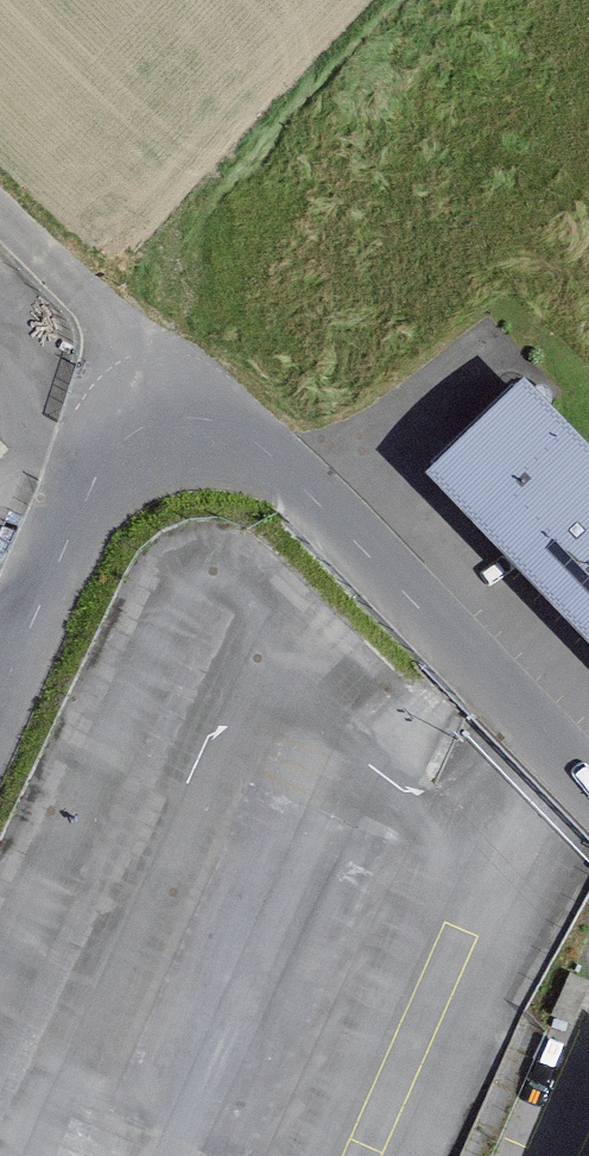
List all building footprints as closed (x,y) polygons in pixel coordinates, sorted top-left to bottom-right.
[(524,379),(435,465),(588,624),(588,447),(524,379)] [(435,465),(425,475),(588,645),(588,624),(435,465)]
